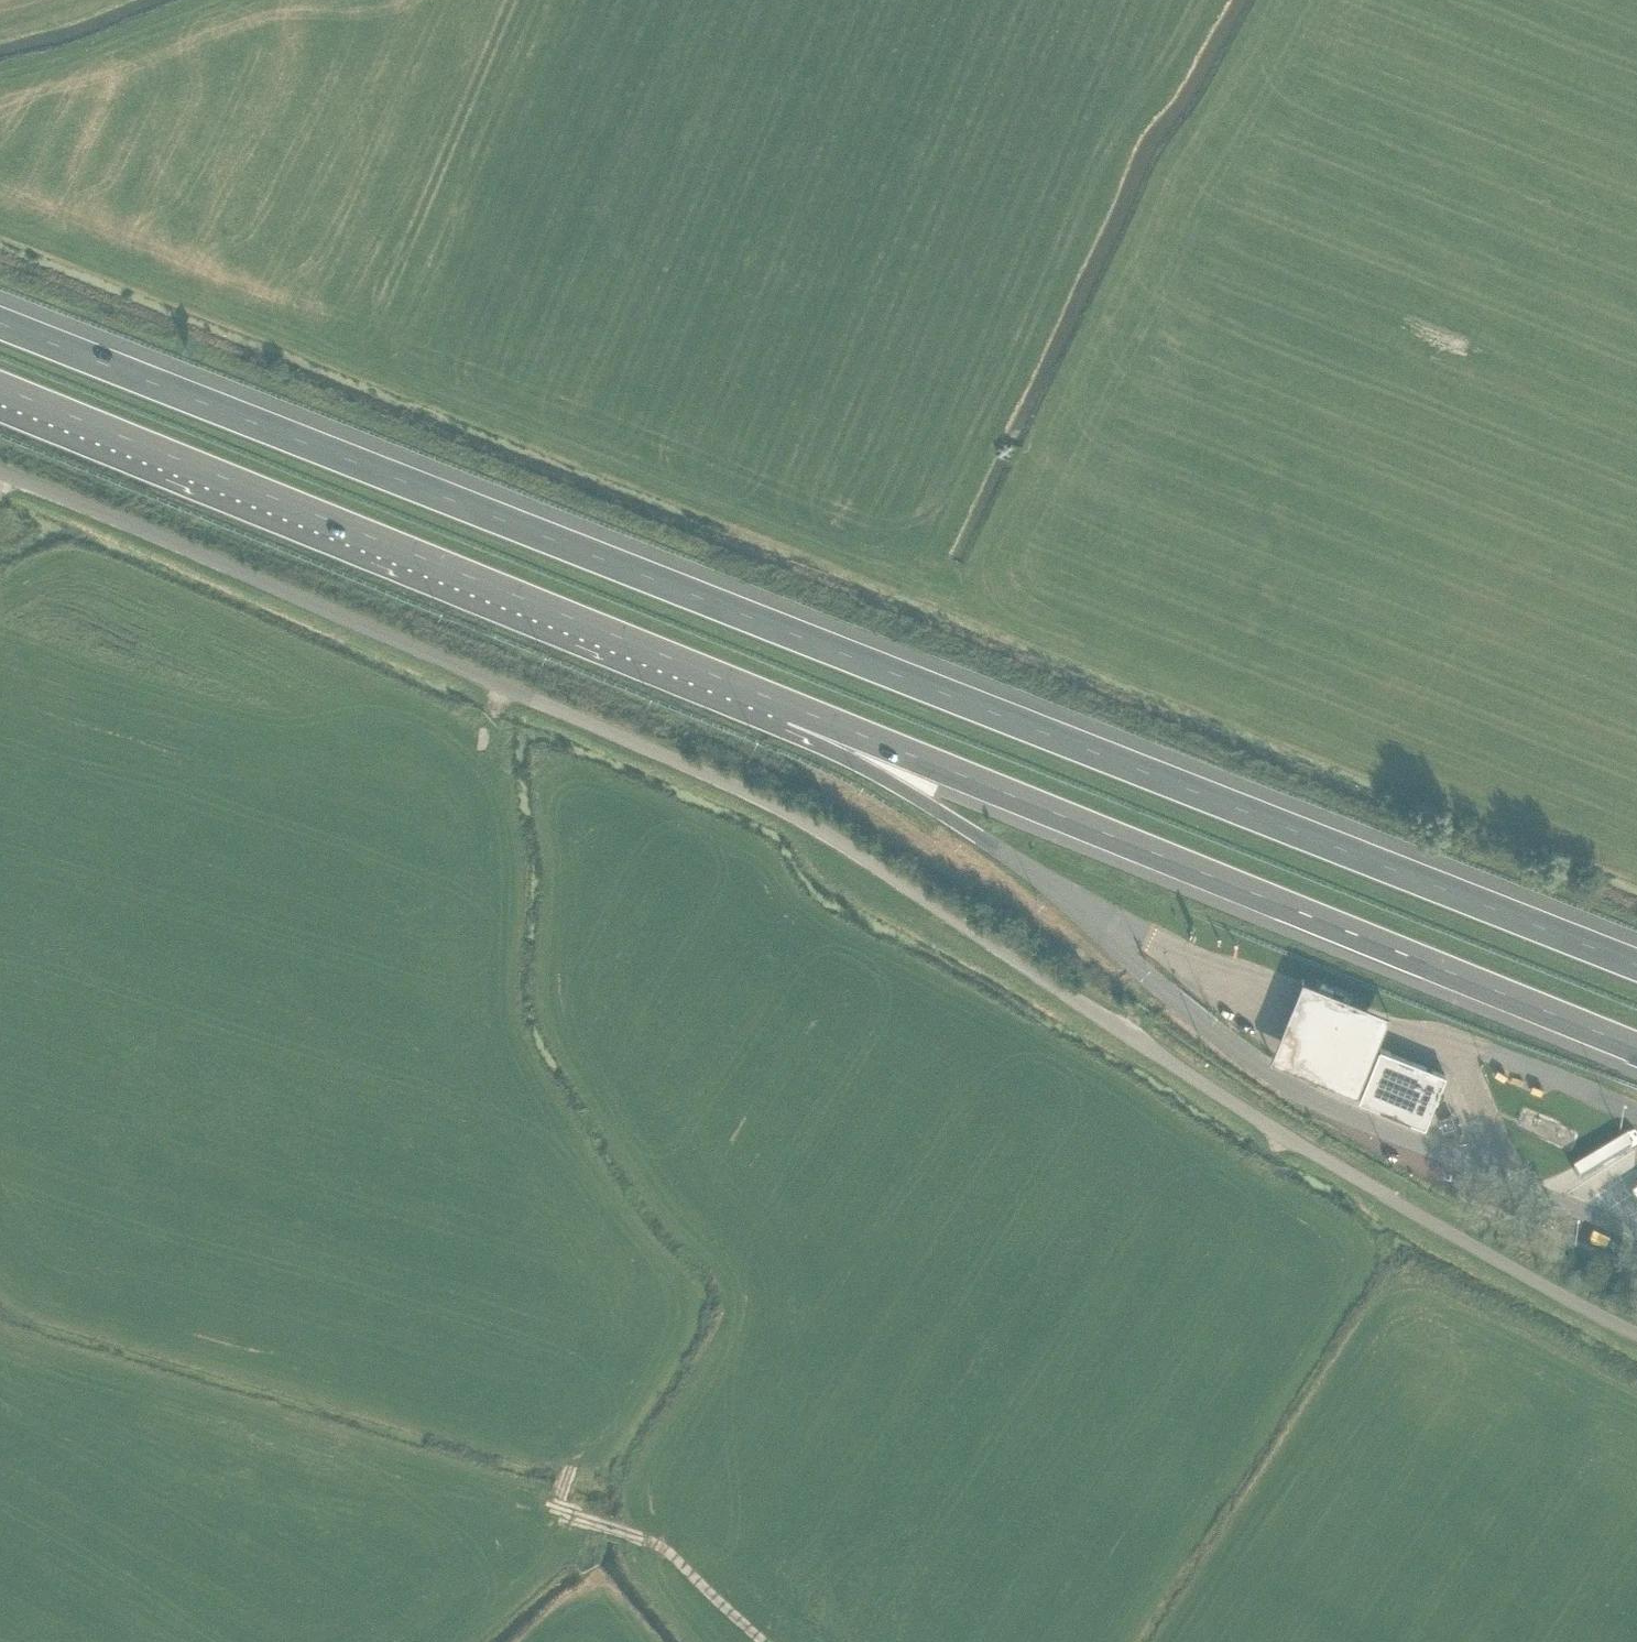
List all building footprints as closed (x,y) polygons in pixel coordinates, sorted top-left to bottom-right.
[(1265,1060),(1356,1095),(1387,1016),(1296,980),(1265,1060)] [(1359,1099),(1424,1126),(1445,1075),(1380,1049),(1361,1094),(1359,1099)]
